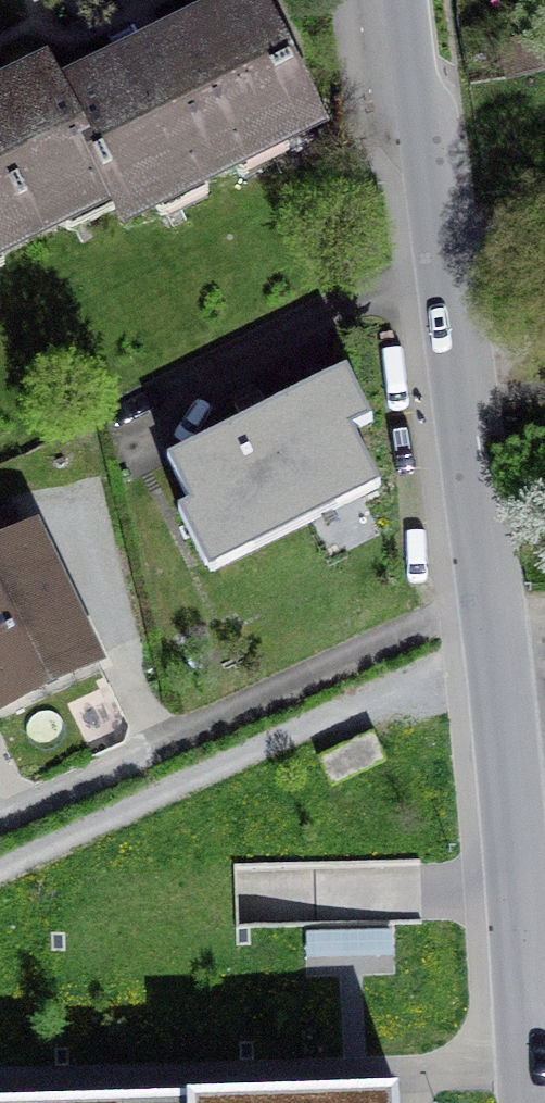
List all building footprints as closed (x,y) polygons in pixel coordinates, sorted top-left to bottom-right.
[(60,94),(105,184),(122,221),(160,202),(153,190),(195,169),(201,182),(240,162),(235,150),(276,130),(282,141),(320,122),(258,0),(249,0),(60,94)] [(105,184),(60,94),(49,69),(0,94),(0,252),(69,217),(63,205),(105,184)] [(170,461),(193,507),(181,512),(204,559),(373,476),(350,431),(370,421),(347,374),(341,377),(170,461)] [(0,512),(0,554),(27,541),(10,507),(0,512)] [(0,554),(0,690),(4,699),(86,659),(29,540),(27,541),(0,554)] [(372,734),(320,758),(332,785),(385,760),(372,734)] [(86,1102),(399,1102),(399,1094),(294,1097),(87,1102),(86,1102)]
